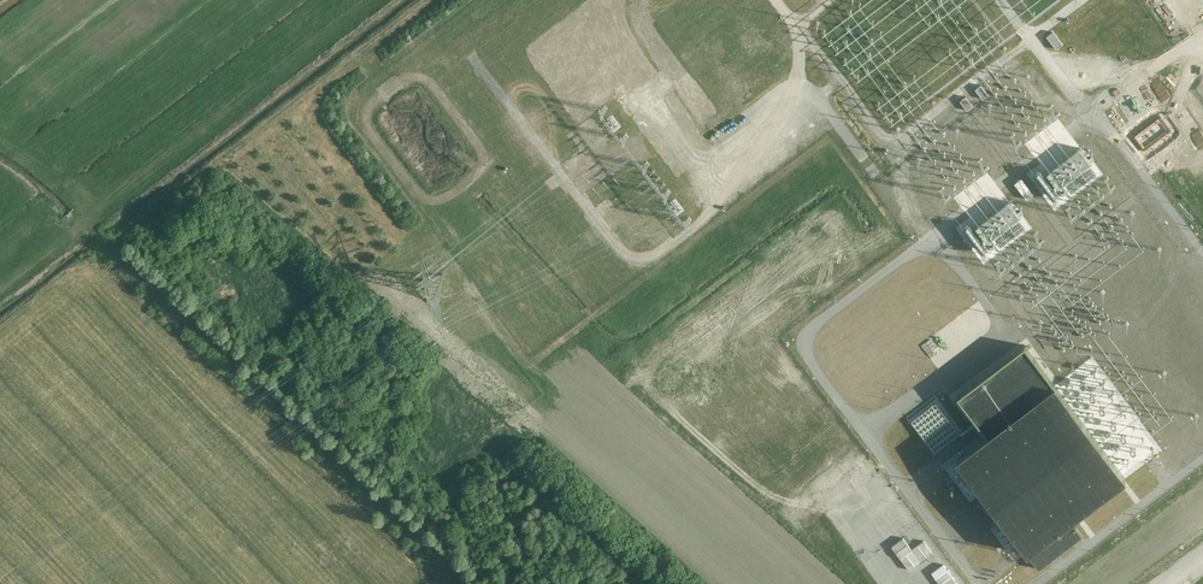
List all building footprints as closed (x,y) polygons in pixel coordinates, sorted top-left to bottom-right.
[(902,10),(914,5),(912,0),(897,0),(902,10)] [(958,17),(970,8),(964,0),(945,0),(958,17)] [(1001,142),(942,189),(953,202),(1012,155),(1001,142)] [(925,202),(932,209),(940,203),(933,195),(925,202)] [(954,462),(1033,570),(1081,535),(1070,519),(1123,480),(1106,457),(1075,415),(1024,346),(953,399),(983,440),(954,462)]
